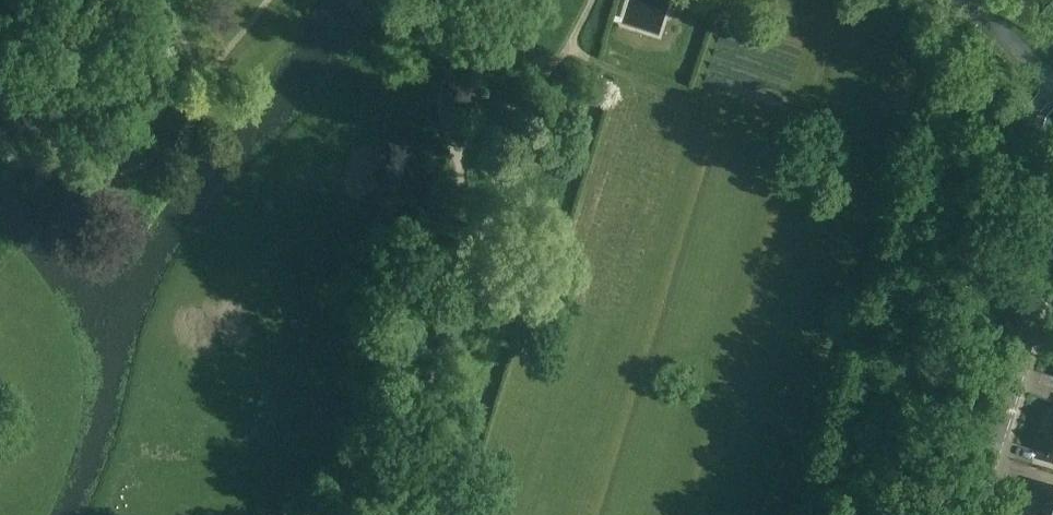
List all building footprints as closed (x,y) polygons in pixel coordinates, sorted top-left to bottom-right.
[(1043,513),(1048,514),(1052,514),(1052,498),(1052,502),(1047,501),(1043,513)]
